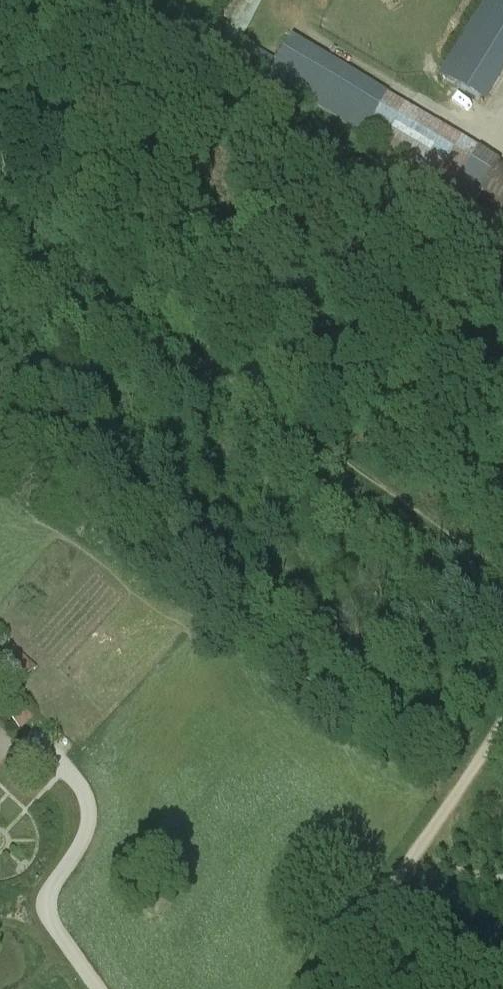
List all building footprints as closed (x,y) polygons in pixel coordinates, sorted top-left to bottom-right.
[(240,49),(259,9),(256,8),(260,0),(244,0),(223,41),(240,49)] [(449,61),(495,91),(502,79),(502,0),(486,0),(449,61)] [(500,164),(502,161),(481,148),(409,106),(386,94),(292,38),(268,79),(363,135),(385,148),(456,190),(502,219),(502,165),(500,164)] [(6,640),(0,647),(0,675),(16,689),(36,668),(6,640)] [(15,693),(0,709),(0,715),(21,732),(38,714),(15,693)]
